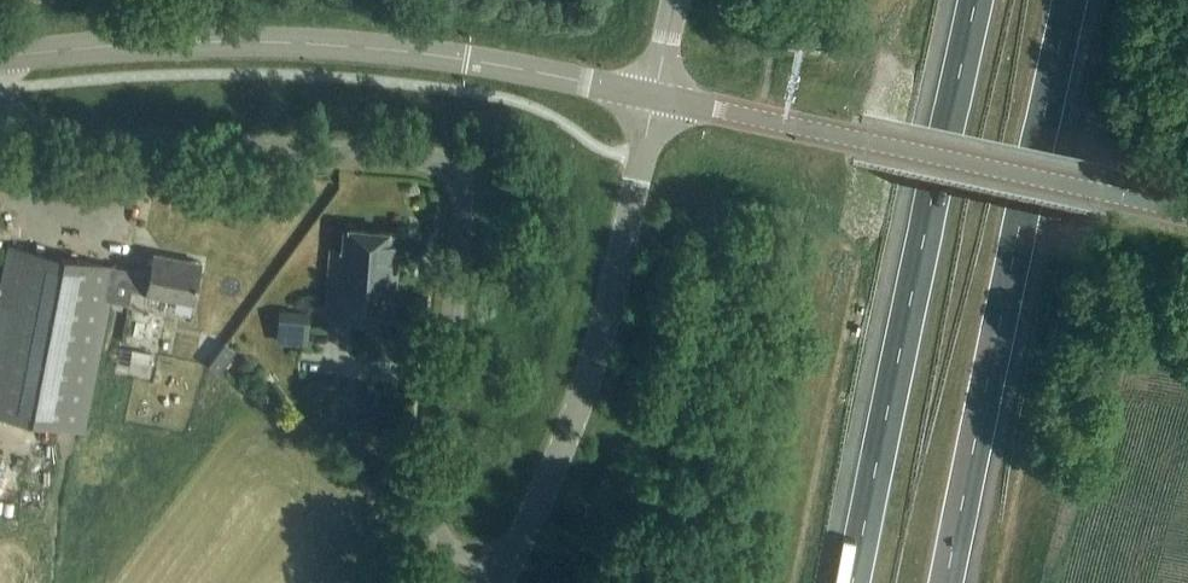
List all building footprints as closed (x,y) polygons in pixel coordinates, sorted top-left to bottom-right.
[(114,168),(104,167),(104,177),(113,178),(114,168)] [(396,254),(397,236),(351,232),(349,252),(335,250),(329,313),(392,319),(399,254),(396,254)] [(10,246),(0,295),(0,416),(86,433),(112,302),(131,306),(133,291),(195,303),(203,263),(154,253),(150,273),(10,246)] [(278,312),(276,340),(306,343),(309,315),(278,312)] [(220,372),(236,350),(225,342),(209,364),(220,372)] [(42,462),(0,463),(0,516),(43,516),(42,462)]
